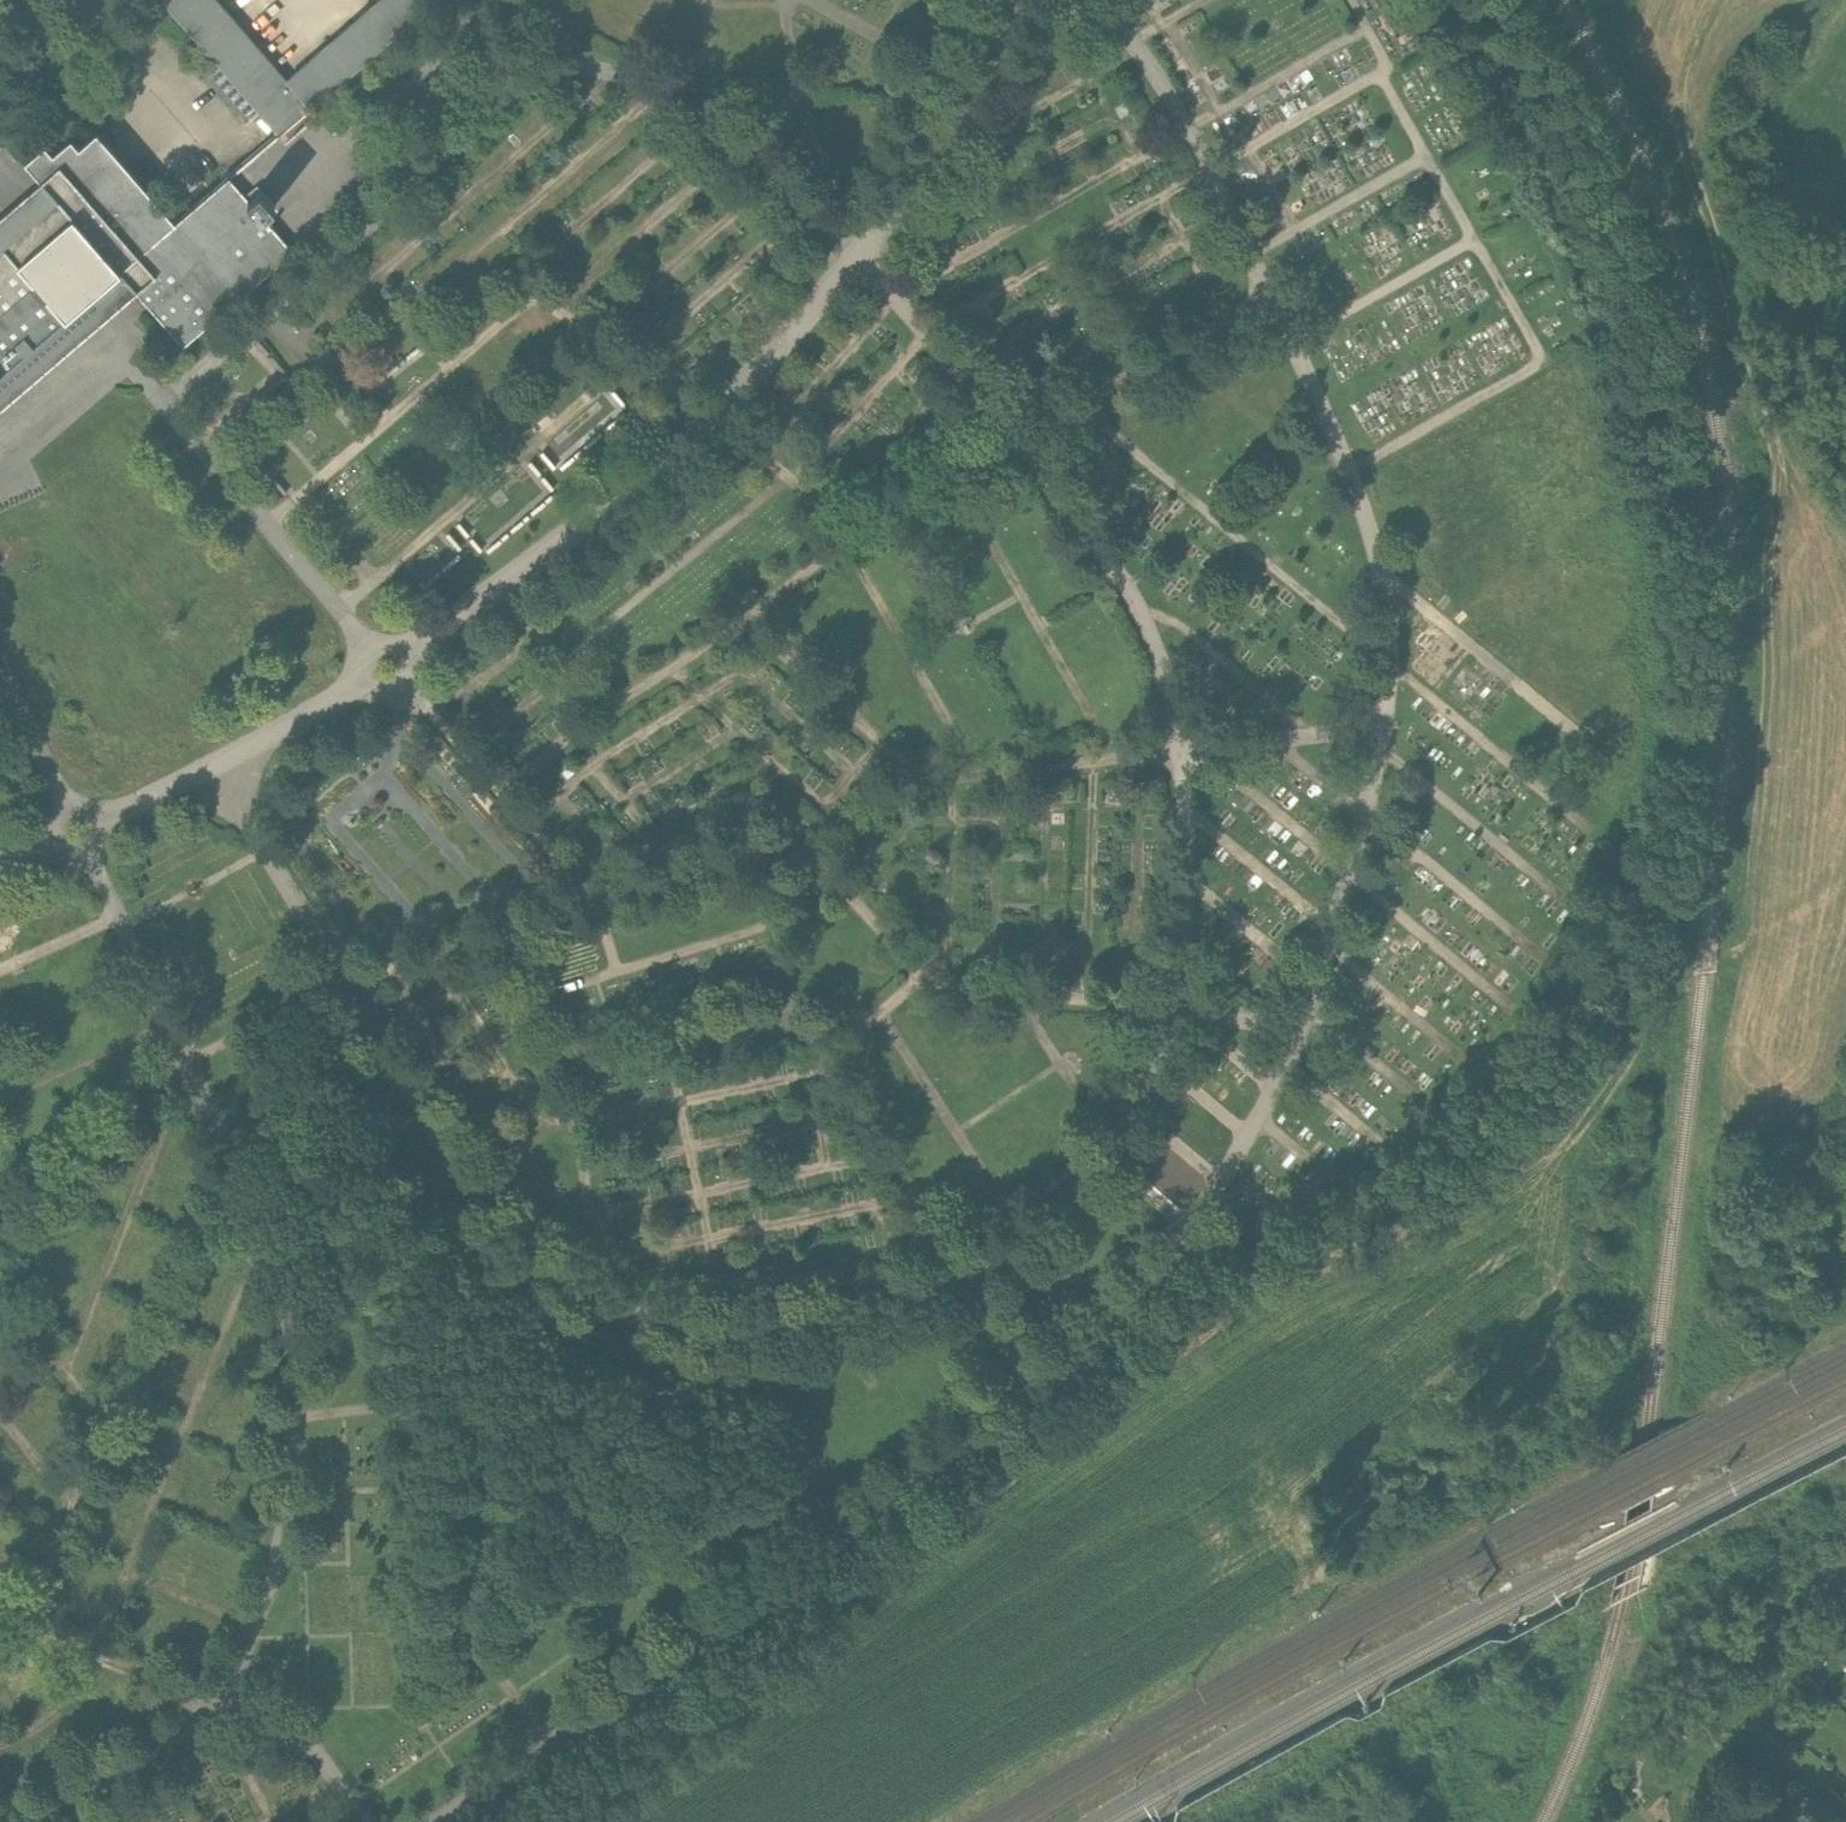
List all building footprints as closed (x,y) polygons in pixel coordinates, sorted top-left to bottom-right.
[(216,0),(161,0),(280,137),(311,110),(438,0),(379,0),(286,80),(216,0)] [(25,165),(41,183),(137,293),(185,347),(294,252),(263,216),(275,205),(261,189),(256,193),(252,189),(244,196),(229,178),(175,225),(96,135),(79,150),(71,141),(53,157),(45,148),(25,165)] [(0,219),(0,412),(137,293),(41,183),(0,219)]
